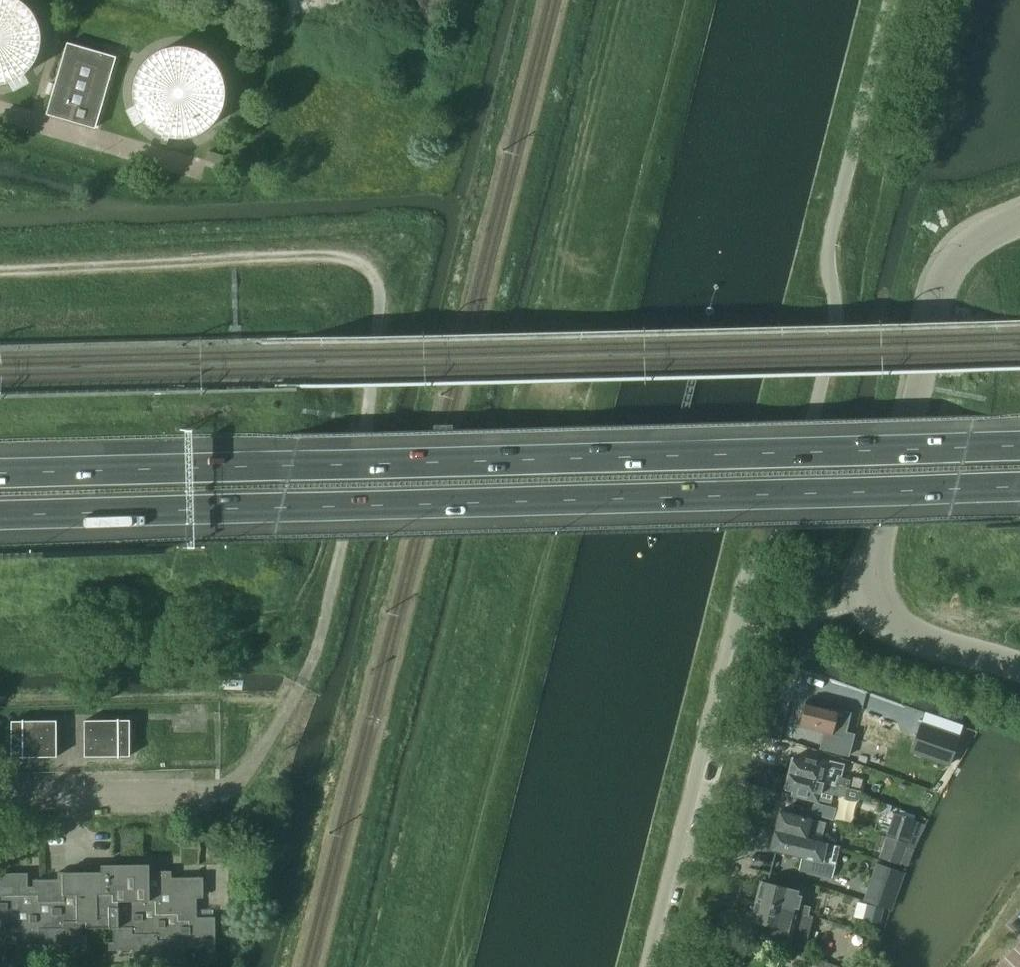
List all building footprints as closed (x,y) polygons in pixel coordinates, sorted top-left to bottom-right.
[(4,84),(8,82),(12,81),(16,79),(20,77),(23,75),(26,72),(29,69),(32,65),(34,62),(36,58),(38,54),(39,50),(40,45),(40,41),(40,37),(40,33),(39,28),(38,24),(36,20),(34,16),(32,13),(29,9),(27,6),(23,3),(20,1),(18,0),(0,0),(0,84),(4,84)] [(47,114),(95,128),(115,57),(67,43),(47,114)] [(140,118),(143,122),(146,125),(149,128),(151,129),(154,131),(158,134),(165,136),(170,138),(177,139),(183,138),(191,137),(198,134),(203,131),(210,127),(215,121),(218,116),(220,112),(223,105),(224,100),(225,93),(224,86),(223,80),(220,73),(217,67),(213,62),(209,58),(206,56),(200,52),(194,49),(188,48),(182,47),(174,47),(167,48),(160,51),(155,54),(148,59),(143,64),(139,70),(136,77),(134,83),(133,89),(133,97),(134,104),(137,111),(140,118)] [(221,165),(224,155),(209,151),(206,160),(221,165)] [(845,736),(851,712),(806,701),(799,725),(830,733),(825,753),(839,756),(844,736),(845,736)] [(878,714),(867,737),(894,749),(905,726),(878,714)] [(130,756),(129,720),(84,721),(85,757),(130,756)] [(56,721),(11,721),(12,757),(57,757),(56,721)] [(921,724),(911,751),(950,764),(959,738),(921,724)] [(799,759),(792,758),(788,774),(848,788),(848,787),(850,788),(853,778),(838,774),(840,765),(800,755),(799,759)] [(860,791),(848,788),(788,774),(785,788),(792,790),(791,794),(830,803),(833,793),(845,796),(845,798),(858,801),(860,791)] [(812,814),(831,820),(834,809),(815,803),(812,814)] [(825,823),(778,811),(774,831),(820,841),(825,823)] [(908,840),(914,819),(893,813),(887,834),(908,840)] [(820,841),(774,831),(769,849),(835,865),(840,846),(820,841)] [(886,836),(879,858),(900,865),(908,844),(886,836)] [(143,844),(122,844),(122,855),(143,855),(143,844)] [(113,864),(110,864),(110,870),(56,871),(56,878),(31,879),(31,885),(26,885),(25,872),(0,872),(0,965),(15,965),(15,958),(38,957),(38,950),(62,949),(62,942),(86,942),(86,933),(81,934),(81,919),(108,919),(108,926),(112,926),(113,941),(108,941),(108,949),(131,948),(131,956),(155,956),(155,962),(184,962),(184,946),(207,945),(207,950),(216,950),(215,915),(196,915),(195,897),(203,896),(202,876),(170,876),(170,869),(153,869),(153,863),(113,864)] [(877,863),(864,901),(885,908),(899,870),(877,863)] [(802,892),(761,882),(756,902),(808,915),(810,907),(799,904),(802,892)] [(803,933),(808,915),(756,902),(751,921),(763,924),(760,937),(800,947),(803,933)] [(884,908),(867,904),(863,920),(880,924),(884,908)]
